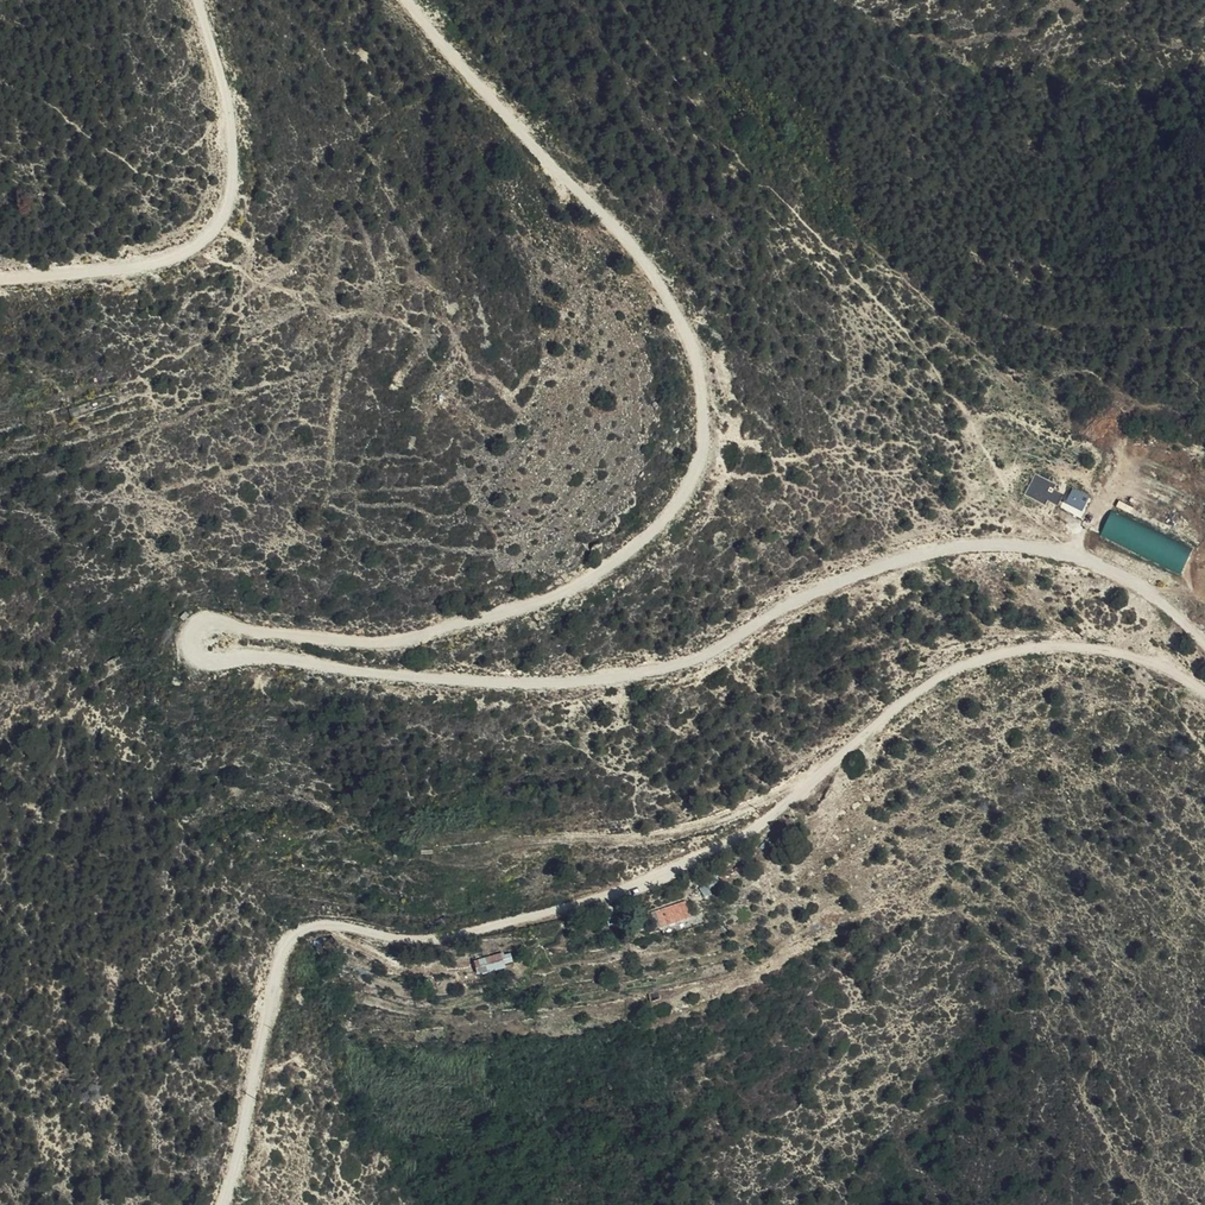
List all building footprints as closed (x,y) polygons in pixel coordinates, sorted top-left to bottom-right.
[(75,417),(93,409),(89,400),(71,408),(75,417)] [(1058,485),(1037,473),(1025,494),(1047,505),(1049,500),(1060,506),(1065,495),(1055,490),(1058,485)] [(1066,504),(1086,510),(1091,493),(1071,487),(1066,504)] [(1183,577),(1196,550),(1117,510),(1103,535),(1183,577)] [(691,917),(686,899),(651,910),(656,927),(691,917)] [(660,939),(654,940),(647,943),(650,951),(662,946),(660,939)] [(504,982),(500,968),(484,973),(487,987),(504,982)] [(663,1020),(661,1011),(651,1013),(653,1022),(663,1020)]
